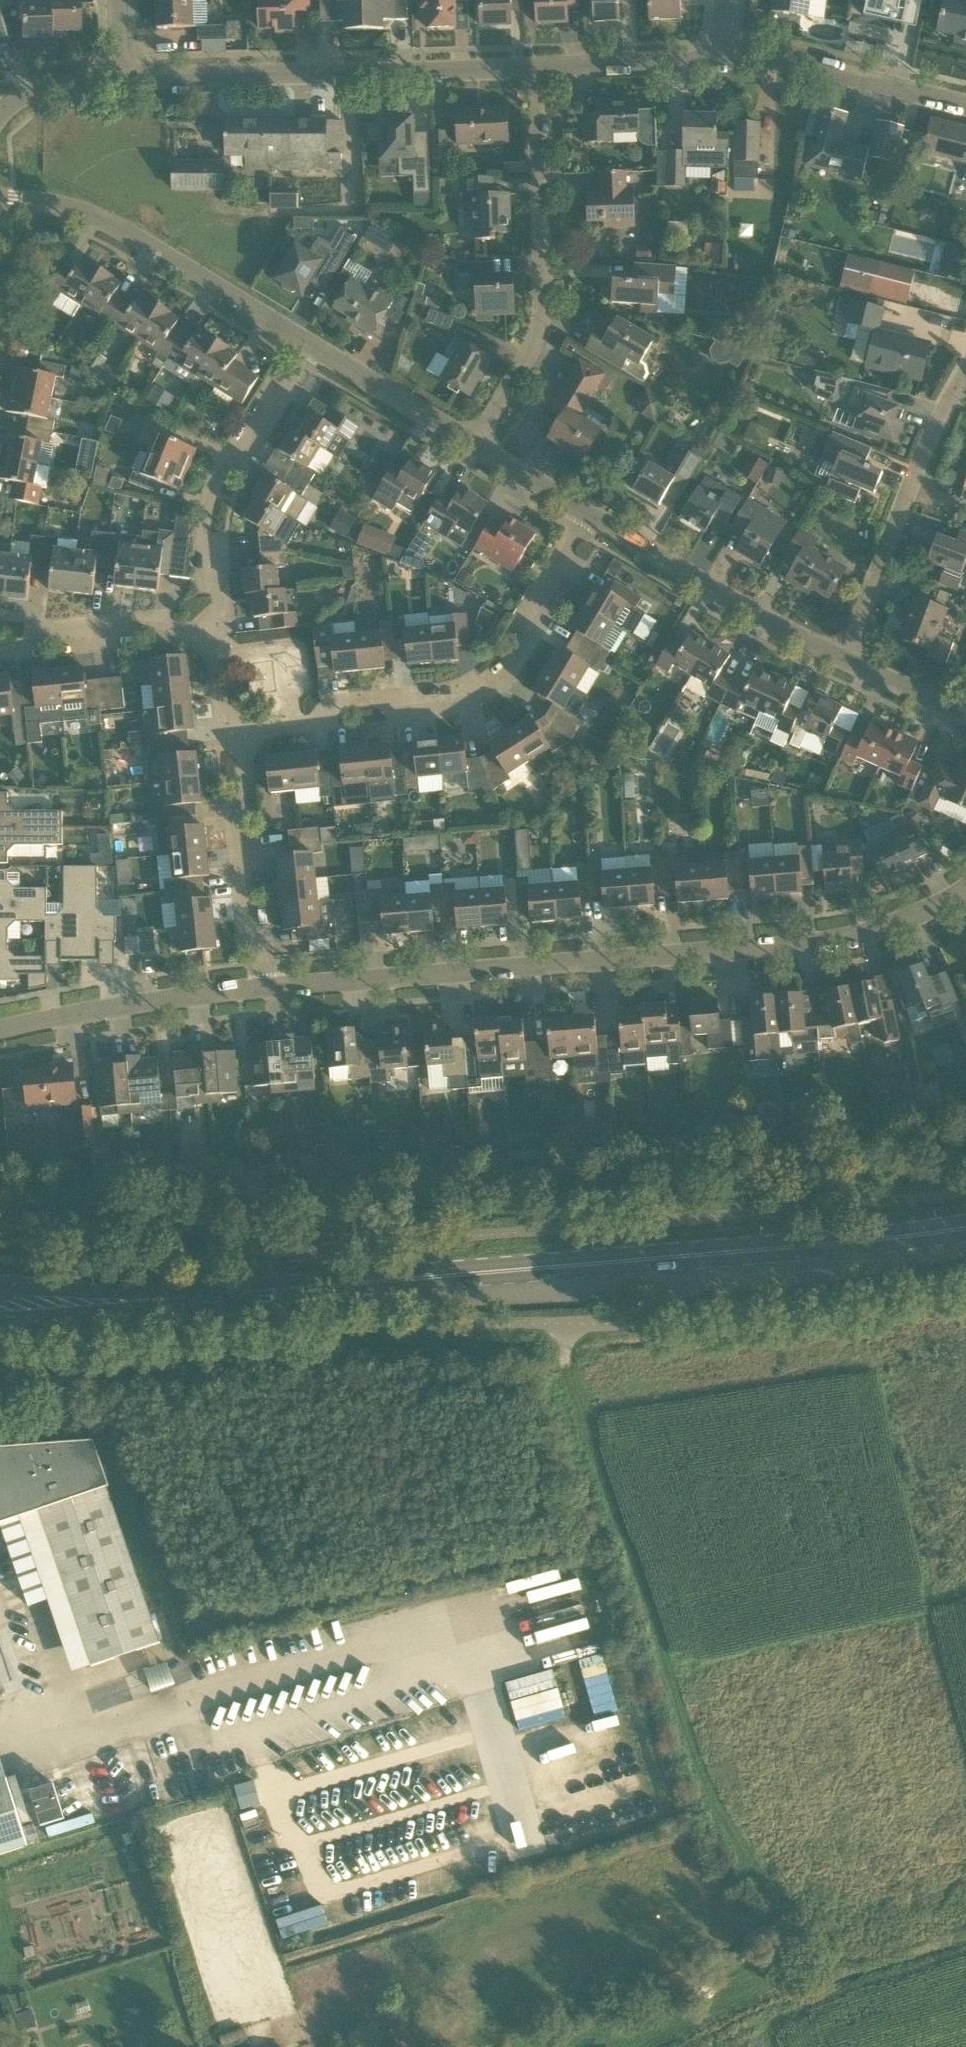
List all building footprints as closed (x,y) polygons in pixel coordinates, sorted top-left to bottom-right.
[(2,19),(7,39),(21,35),(21,38),(51,37),(51,31),(50,32),(49,0),(0,0),(0,13),(2,19)] [(51,31),(80,31),(79,0),(49,0),(50,32),(51,31)] [(158,28),(193,27),(193,26),(197,26),(198,41),(227,40),(227,26),(204,26),(207,22),(207,2),(205,0),(157,0),(158,28)] [(308,3),(308,0),(260,0),(260,29),(277,28),(278,33),(294,32),(293,11),(309,11),(308,3)] [(364,30),(363,0),(320,0),(320,23),(345,22),(346,30),(364,30)] [(364,30),(383,29),(383,20),(408,19),(407,0),(363,0),(364,30)] [(423,12),(427,12),(427,28),(455,27),(454,2),(468,1),(468,0),(422,0),(423,12)] [(524,0),(480,0),(481,26),(511,25),(510,10),(510,1),(524,0)] [(537,24),(568,23),(567,7),(580,6),(580,0),(536,0),(537,24)] [(593,22),(620,21),(619,1),(638,0),(593,0),(593,22)] [(649,20),(681,19),(680,1),(686,0),(648,0),(649,20)] [(772,12),(808,16),(810,0),(774,0),(772,12)] [(865,14),(906,24),(909,10),(907,10),(910,0),(868,0),(865,14)] [(965,45),(965,0),(944,0),(938,32),(956,36),(955,43),(965,45)] [(227,22),(227,26),(227,40),(241,40),(241,22),(227,22)] [(612,134),(638,132),(638,134),(638,136),(638,138),(639,139),(640,141),(641,143),(643,144),(645,145),(646,146),(648,146),(657,146),(656,108),(655,108),(655,111),(639,111),(639,103),(611,104),(611,101),(596,101),(597,119),(584,119),(585,143),(612,142),(612,134)] [(457,111),(458,131),(458,145),(508,143),(507,109),(457,111)] [(837,145),(840,134),(844,115),(822,110),(818,129),(810,162),(860,174),(866,152),(837,145)] [(431,193),(428,143),(413,144),(413,134),(412,118),(404,118),(402,115),(391,115),(390,118),(382,119),(382,141),(379,142),(380,153),(383,155),(383,159),(399,158),(399,177),(413,176),(414,194),(416,194),(431,193)] [(685,115),(684,146),(684,151),(667,151),(666,186),(685,187),(686,168),(728,169),(729,134),(716,134),(717,116),(685,115)] [(269,154),(269,170),(342,170),(342,154),(325,154),(325,120),(227,120),(227,136),(225,136),(225,139),(227,139),(227,154),(269,154)] [(931,120),(924,151),(965,161),(965,129),(931,120)] [(735,143),(735,161),(734,179),(758,179),(760,123),(735,123),(735,143)] [(879,123),(874,142),(871,155),(895,160),(902,128),(879,123)] [(447,131),(432,132),(433,160),(448,159),(447,131)] [(173,163),(173,189),(224,189),(224,163),(173,163)] [(626,171),(600,172),(600,190),(586,190),(587,222),(604,222),(604,228),(636,227),(634,188),(627,189),(626,171)] [(507,209),(507,194),(494,195),(493,177),(463,178),(464,208),(474,208),(475,240),(495,239),(495,233),(511,233),(510,209),(507,209)] [(296,194),(268,193),(268,207),(296,207),(296,194)] [(431,193),(416,194),(416,210),(431,210),(431,193)] [(774,224),(775,198),(730,197),(730,223),(774,224)] [(363,239),(388,254),(397,239),(372,224),(363,239)] [(315,273),(330,282),(357,236),(341,227),(331,244),(319,237),(309,253),(296,245),(294,248),(290,249),(285,258),(286,261),(276,280),(282,284),(283,288),(292,293),(295,291),(302,295),(315,273)] [(931,273),(955,279),(963,248),(939,242),(931,273)] [(915,268),(850,252),(846,269),(842,288),(907,304),(915,268)] [(81,305),(103,270),(92,263),(91,265),(82,259),(74,272),(64,265),(46,295),(56,301),(54,306),(73,317),(81,305)] [(493,315),(506,314),(514,314),(513,276),(488,277),(487,263),(460,264),(461,289),(476,289),(477,305),(493,304),(493,315)] [(676,266),(635,263),(634,278),(638,278),(638,282),(613,280),(613,290),(611,293),(610,298),(612,301),(612,303),(641,305),(641,312),(657,313),(659,294),(674,295),(676,266)] [(356,326),(372,335),(394,298),(380,290),(377,295),(353,280),(355,276),(344,269),(331,292),(341,298),(335,308),(359,322),(356,326)] [(81,305),(110,323),(123,301),(114,296),(122,284),(113,278),(114,277),(103,270),(81,305)] [(394,298),(384,315),(399,323),(405,313),(402,311),(408,300),(397,293),(394,298)] [(110,323),(139,340),(161,305),(150,298),(149,300),(140,295),(132,307),(123,301),(110,323)] [(856,303),(851,323),(878,329),(883,310),(856,303)] [(165,364),(168,358),(171,352),(162,347),(180,319),(171,314),(172,312),(161,305),(139,340),(158,353),(155,358),(165,364)] [(455,318),(431,308),(426,321),(450,331),(455,318)] [(646,365),(641,362),(654,340),(618,319),(605,341),(594,335),(586,349),(621,370),(644,383),(649,375),(646,365)] [(198,330),(191,342),(182,336),(171,352),(168,358),(176,363),(197,376),(219,341),(208,334),(207,335),(198,330)] [(921,377),(928,346),(876,333),(868,364),(921,377)] [(259,377),(234,361),(238,355),(229,349),(230,347),(219,341),(197,376),(243,404),(259,377)] [(441,379),(442,380),(470,396),(492,359),(462,341),(441,379)] [(737,349),(730,362),(738,368),(748,352),(737,349)] [(106,359),(93,351),(83,368),(112,384),(119,373),(104,364),(106,359)] [(439,377),(446,357),(433,353),(426,372),(439,377)] [(15,368),(11,390),(51,398),(56,376),(64,378),(66,366),(41,361),(38,373),(15,368)] [(580,361),(572,373),(565,385),(550,411),(562,418),(549,439),(583,460),(588,452),(592,454),(598,453),(603,444),(602,438),(598,435),(600,431),(579,418),(596,389),(604,393),(612,380),(580,361)] [(883,388),(853,381),(813,370),(809,386),(815,396),(833,403),(840,400),(845,402),(844,403),(848,410),(859,414),(853,430),(867,435),(867,436),(877,439),(879,435),(896,441),(903,422),(900,421),(904,410),(879,401),(883,390),(883,388)] [(154,386),(147,399),(166,409),(173,396),(154,386)] [(51,398),(11,390),(6,412),(30,416),(27,428),(53,433),(55,421),(47,419),(51,398)] [(669,401),(653,392),(648,398),(652,413),(658,417),(669,401)] [(333,455),(339,459),(350,441),(351,442),(360,427),(333,410),(326,422),(311,413),(298,433),(293,430),(333,455)] [(158,434),(149,454),(188,470),(196,449),(174,440),(179,429),(155,419),(150,431),(158,434)] [(0,444),(0,457),(51,467),(55,446),(50,445),(53,433),(27,428),(25,439),(2,434),(0,444)] [(295,461),(288,472),(309,485),(316,472),(321,475),(333,455),(293,430),(280,451),(295,461)] [(825,490),(837,495),(855,503),(861,488),(874,494),(875,493),(877,491),(880,485),(879,482),(883,473),(860,464),(862,459),(866,461),(872,448),(833,432),(822,459),(836,464),(825,490)] [(689,453),(674,479),(649,463),(633,490),(659,505),(664,498),(675,505),(690,481),(702,460),(689,453)] [(188,470),(149,454),(141,474),(134,471),(129,482),(153,492),(158,481),(179,490),(188,470)] [(0,457),(0,479),(16,483),(13,500),(38,505),(42,487),(46,488),(51,467),(0,457)] [(412,513),(417,504),(436,473),(412,458),(397,483),(387,477),(373,500),(392,511),(397,504),(412,513)] [(309,502),(304,499),(301,497),(309,485),(288,472),(281,484),(266,474),(253,496),(258,499),(286,516),(287,515),(297,521),(309,502)] [(742,498),(729,490),(707,477),(700,488),(681,518),(707,533),(716,518),(726,524),(742,498)] [(463,543),(469,533),(487,504),(462,489),(453,504),(440,497),(424,523),(448,538),(450,535),(463,543)] [(258,533),(260,554),(284,552),(289,553),(288,544),(300,524),(297,521),(287,515),(286,516),(258,499),(245,519),(261,529),(258,533)] [(748,501),(731,527),(746,536),(737,551),(761,565),(785,523),(748,501)] [(159,531),(158,538),(143,536),(143,537),(142,537),(136,589),(158,591),(161,568),(171,569),(174,545),(189,547),(190,529),(193,511),(177,509),(174,533),(159,531)] [(330,530),(348,535),(354,516),(336,511),(330,530)] [(475,548),(514,572),(536,534),(510,518),(505,526),(493,519),(475,548)] [(364,524),(357,543),(388,556),(396,536),(364,524)] [(846,569),(812,549),(817,540),(800,529),(786,554),(798,561),(786,580),(801,589),(804,584),(829,599),(846,569)] [(420,530),(407,552),(401,563),(420,568),(424,561),(422,560),(434,538),(420,530)] [(961,530),(956,542),(937,535),(927,562),(945,568),(939,583),(958,590),(964,574),(960,573),(965,558),(965,532),(961,530)] [(97,561),(107,562),(110,533),(93,531),(90,553),(76,551),(71,593),(93,595),(97,561)] [(115,586),(136,589),(142,537),(110,533),(107,562),(117,563),(115,586)] [(32,565),(42,566),(45,537),(32,536),(29,557),(11,555),(6,597),(28,599),(32,565)] [(71,593),(76,551),(77,541),(59,539),(45,537),(42,566),(52,567),(49,590),(71,593)] [(11,555),(12,546),(0,545),(0,596),(6,597),(11,555)] [(247,595),(252,594),(280,591),(277,568),(286,567),(284,552),(260,554),(262,568),(244,570),(247,595)] [(352,565),(341,566),(342,579),(353,578),(352,565)] [(608,593),(602,589),(597,586),(584,607),(627,633),(631,635),(644,614),(636,609),(642,599),(609,578),(609,579),(614,583),(608,593)] [(286,590),(280,591),(252,594),(255,618),(259,617),(260,631),(298,627),(297,613),(288,614),(286,590)] [(948,609),(914,597),(908,613),(912,614),(902,640),(931,651),(928,659),(945,665),(954,642),(938,636),(948,609)] [(604,662),(611,651),(615,653),(627,633),(584,607),(571,628),(583,635),(576,646),(604,662)] [(478,637),(490,637),(501,616),(482,608),(477,625),(483,628),(478,637)] [(454,625),(430,627),(434,663),(458,660),(457,647),(469,645),(466,614),(454,615),(454,625)] [(409,666),(434,663),(430,627),(406,630),(405,620),(392,622),(396,653),(408,652),(409,666)] [(396,653),(392,622),(380,623),(381,632),(356,635),(360,671),(385,668),(383,655),(396,653)] [(332,627),(314,629),(319,677),(320,677),(319,669),(335,667),(335,673),(360,671),(356,635),(333,637),(332,627)] [(692,676),(712,644),(713,642),(712,642),(711,644),(692,632),(682,649),(670,642),(656,665),(669,672),(674,665),(692,676)] [(706,694),(721,704),(733,680),(720,672),(730,656),(712,644),(692,676),(686,687),(704,698),(706,694)] [(597,673),(600,669),(607,673),(612,666),(604,662),(576,646),(570,656),(559,649),(546,670),(577,689),(589,668),(597,673)] [(647,651),(643,657),(646,664),(654,664),(658,658),(655,652),(647,651)] [(151,660),(153,685),(189,681),(187,657),(151,660)] [(100,711),(97,680),(84,681),(83,667),(58,670),(62,706),(64,722),(65,722),(65,720),(89,717),(89,712),(100,711)] [(760,712),(761,712),(776,678),(777,676),(776,675),(775,678),(755,669),(747,687),(733,680),(721,704),(757,719),(760,712)] [(62,706),(58,670),(34,672),(35,686),(23,687),(26,719),(39,718),(38,708),(62,706)] [(577,689),(546,670),(533,691),(559,707),(551,721),(571,741),(583,721),(564,710),(577,689)] [(2,715),(13,714),(16,745),(29,744),(26,719),(23,687),(11,689),(9,675),(0,676),(0,715),(2,715)] [(108,678),(112,710),(125,708),(121,677),(108,678)] [(112,710),(108,678),(97,680),(100,711),(112,710)] [(776,678),(761,712),(760,712),(757,719),(754,724),(774,733),(776,728),(790,734),(801,711),(788,705),(796,687),(776,678)] [(156,709),(192,705),(189,681),(153,685),(156,709)] [(813,692),(805,710),(790,744),(800,748),(807,732),(826,741),(823,748),(836,754),(846,731),(834,725),(842,707),(828,701),(829,699),(822,696),(821,698),(813,694),(814,692),(813,692)] [(149,734),(150,746),(182,743),(181,731),(194,730),(192,705),(156,709),(158,733),(149,734)] [(509,731),(529,762),(549,749),(558,763),(581,750),(571,741),(551,721),(538,729),(530,718),(509,731)] [(857,757),(879,767),(896,731),(884,726),(883,728),(872,723),(864,741),(851,735),(840,759),(854,765),(857,757)] [(482,765),(492,791),(511,779),(508,775),(529,762),(509,731),(489,745),(496,756),(482,765)] [(907,736),(896,731),(879,767),(901,777),(898,785),(911,791),(912,791),(922,767),(910,761),(918,743),(906,738),(907,736)] [(463,737),(439,739),(442,775),(467,773),(469,794),(492,791),(482,765),(466,766),(463,737)] [(442,775),(439,739),(414,742),(415,755),(403,757),(407,789),(419,787),(418,778),(442,775)] [(183,755),(182,743),(150,746),(151,759),(161,758),(164,782),(199,778),(197,753),(183,755)] [(365,747),(369,783),(370,798),(407,794),(407,789),(403,757),(391,758),(390,744),(365,747)] [(369,783),(365,747),(340,750),(342,763),(330,764),(333,796),(346,795),(344,786),(369,783)] [(292,755),(295,791),(319,788),(321,798),(333,796),(330,764),(318,766),(316,752),(292,755)] [(295,791),(292,755),(267,757),(271,793),(295,791)] [(940,798),(965,809),(965,763),(963,762),(959,772),(938,763),(933,772),(922,767),(912,791),(911,791),(908,798),(918,803),(917,805),(934,813),(940,798)] [(202,803),(199,778),(164,782),(166,806),(156,807),(158,819),(190,816),(188,804),(202,803)] [(63,828),(63,811),(16,811),(8,803),(8,793),(0,793),(0,828),(63,828)] [(922,820),(913,809),(906,814),(915,826),(922,820)] [(190,816),(158,819),(149,820),(150,828),(159,828),(159,831),(169,830),(171,855),(207,851),(204,826),(191,828),(190,816)] [(0,828),(0,863),(8,863),(8,852),(16,845),(63,845),(63,828),(0,828)] [(288,831),(290,843),(321,840),(320,828),(288,831)] [(914,828),(903,834),(903,833),(882,842),(885,848),(870,854),(881,879),(916,863),(915,860),(933,852),(914,828)] [(100,853),(91,854),(92,866),(113,863),(110,834),(98,835),(100,853)] [(277,857),(280,881),(316,877),(316,875),(325,874),(323,853),(321,840),(290,843),(291,856),(277,857)] [(864,876),(864,869),(861,841),(836,843),(837,854),(823,855),(826,891),(852,889),(851,877),(864,876)] [(814,885),(813,878),(811,846),(798,847),(799,857),(774,859),(777,895),(802,893),(801,879),(812,879),(813,885),(814,885)] [(209,875),(207,851),(171,855),(174,879),(164,880),(165,892),(197,889),(196,877),(209,875)] [(777,895),(774,859),(750,861),(749,851),(737,852),(739,884),(751,883),(752,897),(777,895)] [(727,885),(739,884),(737,852),(724,853),(725,863),(700,865),(703,901),(728,899),(727,885)] [(676,857),(663,858),(666,890),(678,889),(679,903),(703,901),(700,865),(676,867),(676,857)] [(653,891),(666,890),(663,858),(651,859),(651,869),(627,871),(630,907),(654,905),(653,891)] [(116,863),(117,871),(132,869),(131,861),(116,863)] [(605,909),(630,907),(627,871),(603,873),(602,863),(589,864),(592,896),(604,895),(605,909)] [(578,883),(554,885),(557,921),(581,919),(580,897),(592,896),(589,864),(577,865),(578,883)] [(61,961),(81,961),(81,866),(64,867),(64,909),(56,916),(47,916),(47,939),(47,942),(61,942),(61,961)] [(98,866),(81,866),(81,961),(101,961),(101,942),(115,942),(116,942),(116,916),(105,916),(98,909),(98,866)] [(47,905),(47,888),(16,888),(8,881),(8,870),(0,870),(0,905),(47,905)] [(280,881),(282,906),(318,902),(316,877),(280,881)] [(532,923),(557,921),(554,885),(529,887),(529,877),(516,878),(519,910),(531,909),(532,923)] [(504,889),(480,891),(483,927),(508,925),(506,911),(519,910),(516,878),(504,879),(504,889)] [(367,882),(368,890),(369,890),(371,922),(383,921),(384,935),(409,933),(406,897),(382,899),(381,889),(381,881),(367,882)] [(458,929),(483,927),(480,891),(456,893),(455,883),(442,884),(445,916),(457,915),(458,929)] [(433,917),(445,916),(442,884),(430,885),(431,895),(406,897),(409,933),(434,931),(433,917)] [(198,900),(197,889),(165,892),(167,904),(176,903),(179,927),(214,924),(212,899),(198,900)] [(359,923),(371,922),(369,890),(368,890),(356,891),(359,923)] [(333,900),(318,902),(282,906),(285,930),(299,929),(300,940),(293,941),(293,942),(332,938),(330,925),(336,925),(333,900)] [(8,939),(8,929),(16,922),(45,922),(46,939),(47,939),(47,916),(47,905),(0,905),(0,939),(8,939)] [(214,924),(179,927),(181,952),(187,951),(189,967),(201,966),(199,950),(217,948),(214,924)] [(156,953),(154,928),(139,929),(139,936),(140,954),(156,953)] [(139,936),(124,937),(126,956),(140,954),(139,936)] [(46,939),(46,957),(16,957),(8,949),(8,939),(0,939),(0,981),(20,981),(20,979),(19,979),(19,975),(29,975),(29,989),(47,986),(47,957),(47,942),(47,939),(46,939)] [(928,1016),(927,1013),(957,1001),(946,973),(928,980),(922,965),(899,974),(905,991),(900,993),(911,1022),(928,1016)] [(850,986),(859,1024),(873,1021),(877,1039),(885,1043),(899,1040),(891,1001),(880,1003),(875,981),(850,986)] [(830,1013),(815,1014),(818,1040),(836,1038),(845,1036),(851,1044),(862,1042),(859,1024),(850,986),(826,991),(830,1013)] [(802,993),(777,995),(780,1034),(781,1048),(793,1047),(792,1042),(818,1040),(815,1014),(803,1015),(802,993)] [(780,1034),(777,995),(752,997),(754,1020),(742,1021),(745,1061),(770,1059),(768,1035),(780,1034)] [(719,1020),(717,1000),(690,1002),(693,1035),(710,1033),(711,1049),(733,1047),(731,1020),(719,1020)] [(666,1004),(642,1006),(642,1012),(643,1012),(647,1058),(669,1056),(670,1064),(683,1063),(680,1031),(679,1011),(667,1012),(666,1004)] [(643,1012),(642,1012),(619,1014),(621,1042),(609,1043),(612,1079),(623,1078),(623,1074),(625,1073),(624,1066),(647,1064),(647,1058),(643,1012)] [(612,1079),(609,1043),(597,1044),(595,1016),(584,1017),(582,1014),(575,1014),(573,1018),(572,1018),(575,1057),(574,1057),(575,1070),(598,1068),(599,1076),(609,1075),(610,1079),(612,1079)] [(502,1057),(499,1018),(475,1020),(477,1047),(465,1048),(468,1088),(481,1086),(481,1079),(503,1078),(503,1076),(501,1057),(502,1057)] [(540,1085),(537,1049),(525,1050),(523,1022),(500,1023),(499,1018),(502,1057),(501,1057),(503,1076),(526,1074),(528,1093),(541,1092),(541,1085),(540,1085)] [(550,1048),(537,1049),(540,1085),(541,1085),(550,1084),(550,1080),(553,1079),(552,1058),(574,1057),(575,1057),(572,1018),(547,1020),(550,1048)] [(468,1088),(465,1048),(464,1038),(452,1039),(451,1027),(443,1028),(442,1022),(425,1024),(428,1066),(442,1065),(443,1078),(449,1078),(450,1089),(468,1088)] [(380,1045),(369,1046),(368,1046),(371,1078),(370,1078),(370,1084),(392,1082),(391,1069),(408,1068),(405,1025),(387,1027),(388,1032),(379,1033),(380,1045)] [(369,1040),(368,1040),(356,1041),(355,1029),(327,1031),(330,1068),(331,1078),(334,1081),(370,1078),(371,1078),(368,1046),(369,1046),(369,1040)] [(285,1092),(298,1091),(314,1090),(313,1082),(315,1081),(311,1037),(294,1038),(294,1034),(280,1035),(285,1092)] [(285,1092),(280,1035),(267,1036),(268,1043),(250,1045),(254,1087),(271,1085),(272,1093),(285,1092)] [(217,1045),(204,1046),(208,1103),(222,1102),(221,1094),(238,1093),(235,1051),(218,1052),(217,1045)] [(208,1103),(204,1046),(190,1047),(191,1053),(174,1055),(177,1093),(169,1094),(170,1110),(178,1110),(179,1110),(196,1109),(195,1104),(208,1103)] [(140,1055),(127,1057),(132,1113),(145,1112),(144,1104),(162,1103),(162,1111),(170,1110),(169,1094),(161,1094),(158,1059),(140,1060),(140,1055)] [(101,1116),(132,1113),(127,1057),(114,1058),(114,1065),(97,1066),(101,1116)] [(25,1073),(28,1107),(76,1103),(73,1065),(70,1065),(68,1063),(66,1062),(63,1062),(61,1064),(60,1066),(57,1066),(57,1070),(25,1073)] [(96,1148),(92,1106),(65,1109),(69,1150),(96,1148)] [(409,1133),(410,1146),(423,1145),(422,1132),(409,1133)] [(94,1441),(0,1448),(0,1525),(26,1602),(46,1596),(70,1674),(160,1643),(107,1487),(109,1486),(94,1441)] [(578,1564),(518,1578),(539,1669),(580,1659),(593,1715),(613,1710),(578,1564)] [(514,1721),(564,1707),(552,1667),(503,1681),(514,1721)] [(46,1836),(94,1822),(91,1812),(74,1817),(61,1774),(21,1786),(32,1823),(42,1820),(46,1836)] [(28,1846),(6,1778),(0,1780),(0,1855),(28,1846)] [(31,2012),(18,2016),(23,2032),(36,2027),(31,2012)]
